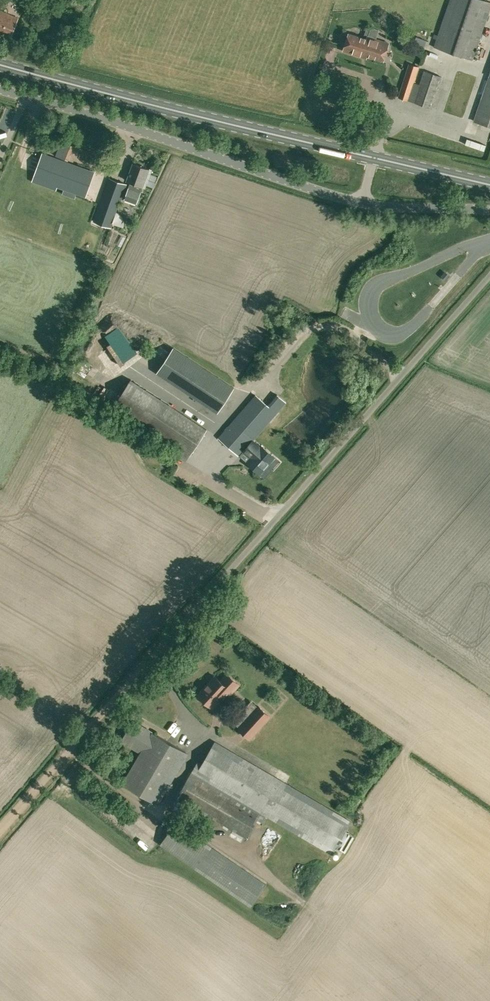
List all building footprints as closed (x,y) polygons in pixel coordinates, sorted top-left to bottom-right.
[(489,10),(489,2),(484,0),(450,0),(434,47),(473,60),(489,10)] [(18,18),(0,10),(0,36),(9,40),(18,18)] [(349,34),(343,51),(362,57),(363,54),(383,60),(388,43),(368,36),(367,39),(349,34)] [(447,109),(466,115),(483,67),(471,63),(470,66),(462,63),(454,85),(455,86),(447,109)] [(398,97),(408,100),(408,101),(433,109),(443,77),(424,70),(420,84),(413,82),(418,67),(409,64),(398,97)] [(475,121),(489,126),(489,76),(475,121)] [(74,145),(65,142),(64,145),(59,144),(55,156),(68,161),(74,145)] [(88,206),(86,205),(89,196),(86,195),(95,171),(43,153),(34,177),(20,214),(40,222),(78,235),(88,206)] [(131,182),(143,186),(149,169),(133,164),(127,181),(131,182)] [(103,247),(127,184),(116,181),(109,178),(104,192),(101,191),(68,277),(89,285),(103,248),(103,247)] [(143,186),(131,182),(125,199),(136,203),(143,186)] [(238,385),(176,345),(160,371),(221,411),(238,385)] [(210,428),(133,377),(116,403),(193,454),(210,428)] [(263,443),(262,445),(254,439),(276,413),(256,395),(220,435),(248,460),(247,462),(266,478),(282,460),(263,443)] [(277,395),(272,401),(280,408),(286,402),(277,395)] [(229,696),(239,685),(227,674),(220,681),(216,677),(210,685),(208,683),(198,695),(213,708),(226,693),(229,696)] [(263,718),(253,710),(236,729),(245,738),(263,718)] [(147,731),(132,722),(121,741),(141,753),(123,784),(156,803),(186,752),(148,729),(147,731)] [(215,742),(202,765),(198,762),(177,797),(247,837),(256,821),(262,825),(268,816),(333,854),(352,821),(215,742)] [(266,884),(258,879),(175,822),(161,843),(252,906),(266,884)] [(344,860),(347,852),(338,849),(335,856),(344,860)]
